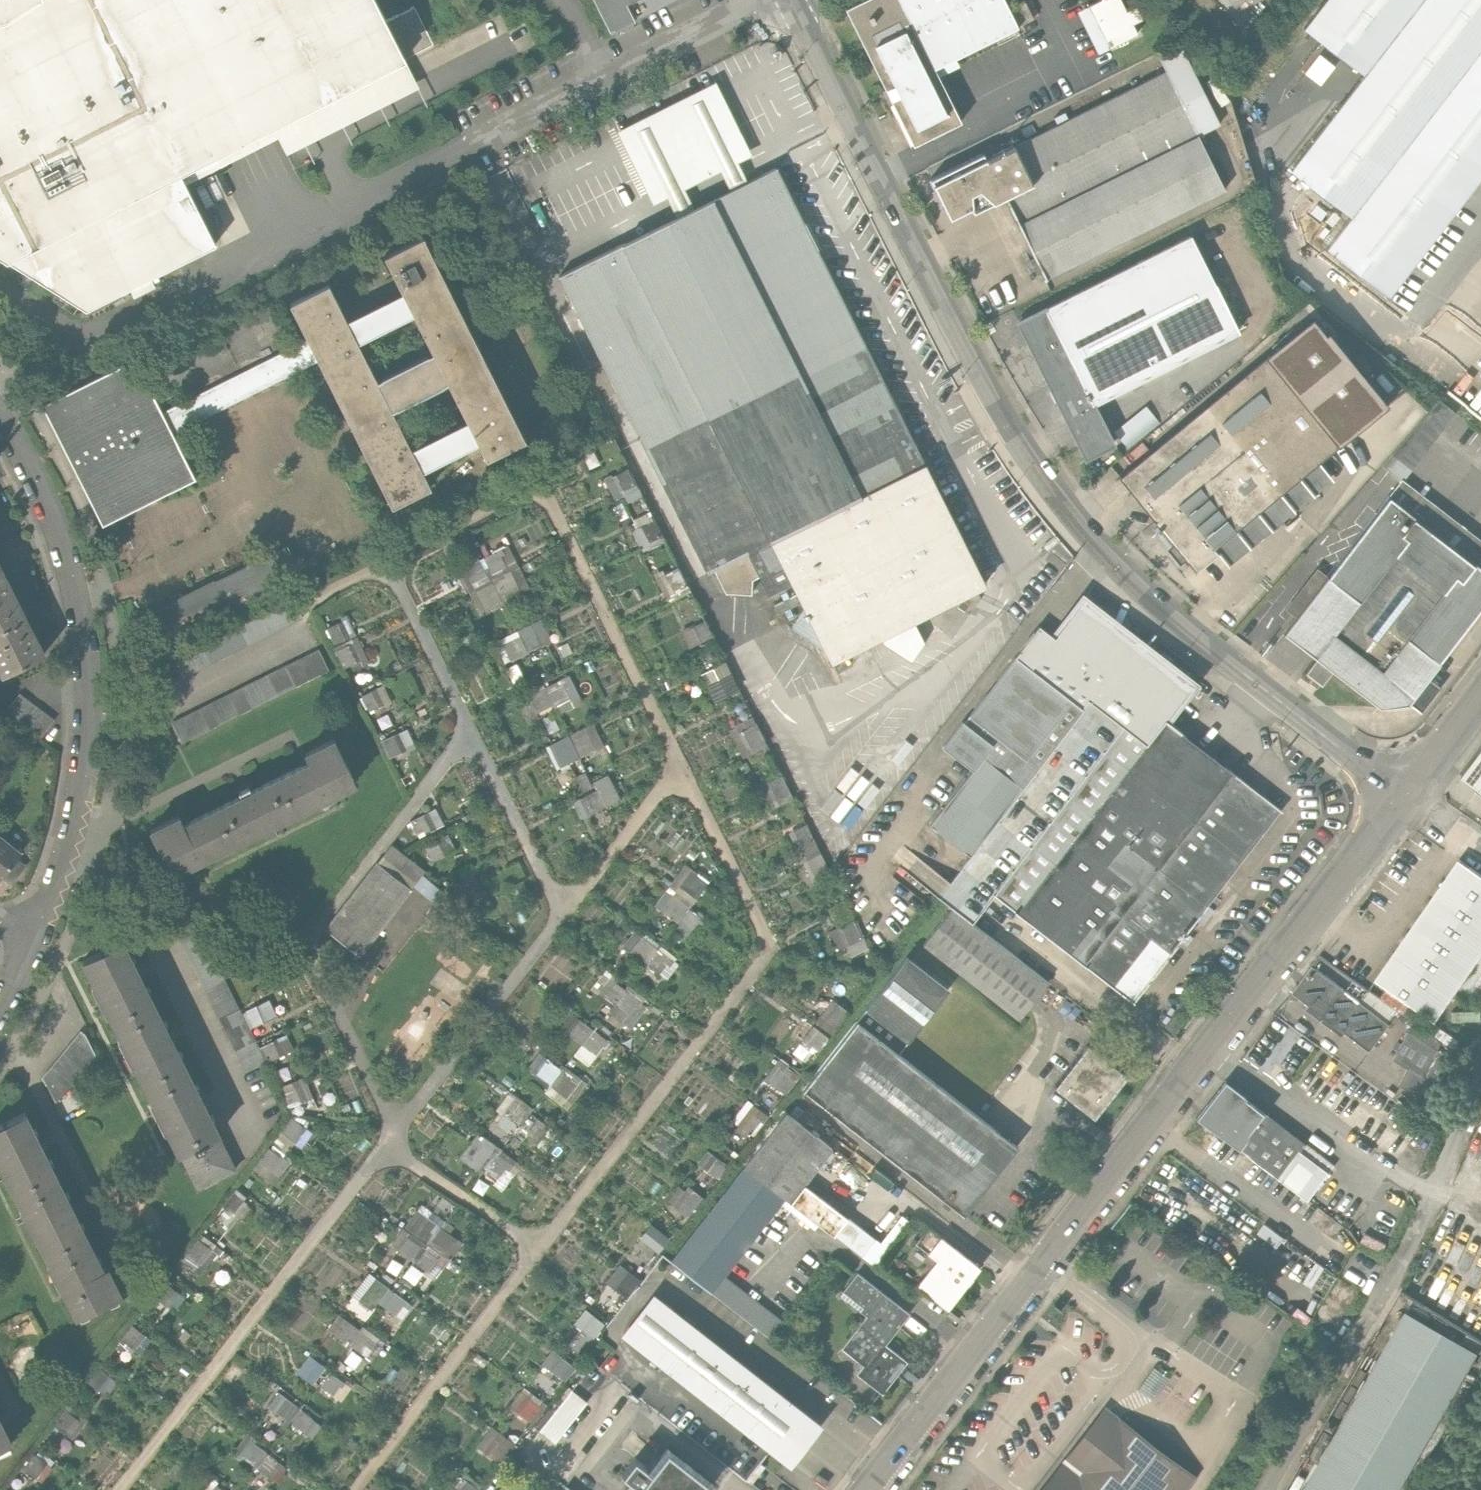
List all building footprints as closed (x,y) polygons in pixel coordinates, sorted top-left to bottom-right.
[(92,314),(219,249),(188,186),(277,144),(285,155),(422,87),(408,58),(434,43),(415,8),(388,21),(378,0),(0,0),(0,257),(92,314)] [(637,0),(596,0),(612,33),(634,22),(626,5),(637,0)] [(913,146),(960,123),(933,67),(993,37),(1004,60),(1027,49),(1016,27),(1035,17),(1026,0),(1023,0),(1006,8),(1003,0),(864,0),(845,9),(913,146)] [(1111,50),(1139,36),(1133,26),(1143,21),(1137,8),(1127,13),(1120,0),(1102,0),(1089,7),(1111,50)] [(1296,175),(1358,223),(1480,63),(1480,0),(1431,0),(1371,78),(1296,175)] [(1431,0),(1328,0),(1305,29),(1371,78),(1431,0)] [(491,36),(507,30),(502,15),(485,21),(491,36)] [(1161,53),(1130,68),(1138,84),(1168,69),(1161,53)] [(1333,256),(1393,302),(1480,188),(1480,63),(1358,223),(1333,256)] [(1165,73),(935,185),(952,219),(970,210),(976,214),(1007,199),(1046,278),(1229,192),(1165,73)] [(715,82),(616,131),(653,205),(667,197),(677,217),(685,213),(693,209),(684,189),(720,171),(730,191),(748,182),(739,163),(753,156),(715,82)] [(677,217),(560,274),(706,570),(746,551),(768,594),(790,583),(831,664),(870,644),(884,673),(936,648),(921,619),(984,588),(776,168),(748,182),(730,191),(693,209),(685,213),(677,217)] [(1191,238),(1016,326),(1085,464),(1116,448),(1095,408),(1240,336),(1191,238)] [(420,246),(381,265),(397,297),(409,321),(426,355),(444,391),(464,431),(475,453),(484,471),(523,452),(420,246)] [(322,293),(281,314),(297,344),(313,376),(385,522),(426,502),(415,481),(405,459),(386,420),(368,384),(352,351),(340,327),(322,293)] [(397,297),(340,327),(352,351),(409,321),(397,297)] [(1303,330),(1130,472),(1207,566),(1229,548),(1239,560),(1344,474),(1329,456),(1375,411),(1303,330)] [(297,344),(154,408),(169,441),(313,376),(297,344)] [(426,355),(368,384),(386,420),(444,391),(426,355)] [(52,404),(108,525),(190,487),(169,441),(154,408),(135,366),(52,404)] [(1382,466),(1401,480),(1403,482),(1456,413),(1438,400),(1382,466)] [(1125,439),(1157,415),(1149,405),(1117,429),(1125,439)] [(464,431),(405,459),(415,481),(475,453),(464,431)] [(635,484),(627,469),(612,476),(611,475),(604,479),(614,499),(621,495),(619,492),(635,484)] [(1389,496),(1476,563),(1480,557),(1480,541),(1403,482),(1401,480),(1395,488),(1389,496)] [(1284,633),(1317,659),(1307,672),(1321,683),(1331,670),(1381,707),(1409,702),(1427,678),(1480,608),(1480,557),(1476,563),(1389,496),(1327,577),(1296,617),(1284,633)] [(632,531),(640,547),(661,537),(653,521),(632,531)] [(288,546),(138,620),(155,653),(305,579),(288,546)] [(491,580),(510,571),(499,550),(481,559),(491,580)] [(473,589),(491,580),(481,559),(463,569),(473,589)] [(4,676),(45,656),(30,627),(0,565),(0,667),(4,676)] [(656,578),(666,598),(687,587),(678,567),(656,578)] [(1286,610),(1296,617),(1327,577),(1317,569),(1286,610)] [(502,600),(520,591),(510,571),(491,580),(502,600)] [(484,610),(502,600),(491,580),(473,589),(484,610)] [(144,702),(306,620),(295,599),(133,681),(144,702)] [(1125,730),(1149,748),(1168,724),(1197,688),(1085,600),(1053,640),(1041,631),(1018,661),(1083,712),(1090,702),(1125,730)] [(528,653),(551,642),(540,620),(517,631),(528,653)] [(326,628),(334,644),(349,637),(341,621),(326,628)] [(682,632),(689,647),(711,637),(704,622),(682,632)] [(511,662),(528,653),(517,631),(500,640),(511,662)] [(337,650),(344,668),(367,658),(359,640),(337,650)] [(173,724),(184,745),(331,672),(320,651),(173,724)] [(944,751),(973,775),(985,759),(1023,788),(1083,712),(1018,661),(944,751)] [(714,700),(737,690),(724,664),(702,674),(714,700)] [(1439,687),(1427,678),(1409,702),(1421,712),(1439,687)] [(561,680),(545,688),(553,705),(569,698),(561,680)] [(527,697),(535,714),(553,705),(545,688),(527,697)] [(361,696),(369,712),(383,704),(376,689),(361,696)] [(56,721),(22,695),(8,713),(43,739),(56,721)] [(973,926),(994,898),(1125,730),(1090,702),(1083,712),(1023,788),(970,857),(937,897),(953,909),(973,926)] [(730,731),(743,757),(766,746),(753,719),(730,731)] [(1149,748),(1125,730),(994,898),(1133,1004),(1282,810),(1168,724),(1149,748)] [(579,759),(596,751),(585,727),(568,736),(579,759)] [(381,742),(389,758),(415,747),(407,730),(381,742)] [(562,767),(579,759),(568,736),(551,744),(562,767)] [(178,817),(150,830),(172,873),(355,783),(333,740),(306,753),(311,763),(308,765),(248,794),(187,824),(183,826),(178,817)] [(1461,777),(1480,792),(1480,751),(1461,777)] [(970,857),(1023,788),(985,759),(973,775),(933,828),(970,857)] [(593,783),(597,790),(605,806),(620,799),(608,775),(593,783)] [(759,787),(769,809),(792,798),(781,776),(759,787)] [(579,799),(587,815),(605,806),(597,790),(579,799)] [(436,829),(428,812),(410,821),(419,838),(436,829)] [(789,832),(797,849),(814,841),(806,824),(789,832)] [(0,837),(0,882),(3,878),(18,860),(22,855),(0,837)] [(425,846),(433,861),(449,853),(441,838),(425,846)] [(425,872),(391,846),(327,929),(360,955),(425,872)] [(803,861),(812,881),(830,872),(820,853),(803,861)] [(1375,980),(1434,1021),(1480,954),(1480,875),(1459,859),(1375,980)] [(27,868),(18,860),(3,878),(12,886),(27,868)] [(678,885),(696,899),(708,884),(690,870),(678,885)] [(466,903),(478,897),(471,880),(458,886),(466,903)] [(655,905),(677,923),(688,908),(666,891),(655,905)] [(170,918),(246,1072),(265,1063),(189,909),(170,918)] [(672,931),(684,941),(701,919),(689,909),(672,931)] [(953,909),(923,950),(1018,1022),(1049,984),(973,926),(953,909)] [(829,931),(838,950),(846,946),(850,955),(866,948),(853,920),(829,931)] [(657,948),(641,936),(629,951),(645,963),(657,948)] [(83,961),(179,1153),(220,1133),(203,1100),(172,1037),(140,974),(124,941),(83,961)] [(673,960),(659,949),(647,965),(658,974),(666,964),(668,966),(673,960)] [(908,960),(858,1026),(898,1057),(949,991),(908,960)] [(1293,993),(1310,1006),(1307,1010),(1343,1037),(1346,1033),(1369,1051),(1389,1025),(1360,1004),(1313,967),(1293,993)] [(597,992),(613,1004),(624,989),(608,977),(597,992)] [(1370,991),(1360,1004),(1389,1025),(1399,1012),(1370,991)] [(610,1013),(631,1029),(646,1008),(626,992),(610,1013)] [(816,1023),(833,1035),(849,1012),(832,1000),(816,1023)] [(244,1013),(251,1028),(276,1016),(269,1001),(244,1013)] [(1186,1008),(1177,1019),(1189,1028),(1198,1017),(1186,1008)] [(567,1034),(581,1045),(593,1030),(578,1019),(567,1034)] [(1442,1042),(1413,1022),(1393,1061),(1408,1069),(1399,1086),(1418,1097),(1420,1094),(1431,1096),(1451,1058),(1437,1050),(1442,1042)] [(802,1040),(815,1049),(825,1035),(812,1026),(802,1040)] [(805,1094),(964,1216),(1016,1147),(898,1057),(858,1026),(805,1094)] [(44,1075),(57,1101),(96,1054),(87,1032),(82,1028),(44,1075)] [(607,1041),(594,1031),(583,1046),(596,1055),(607,1041)] [(262,1047),(269,1062),(293,1050),(286,1036),(262,1047)] [(1087,1045),(1055,1086),(1095,1117),(1127,1076),(1087,1045)] [(533,1073),(549,1086),(561,1071),(544,1058),(533,1073)] [(765,1080),(784,1094),(798,1074),(779,1060),(765,1080)] [(551,1088),(566,1099),(581,1080),(566,1069),(551,1088)] [(290,1107),(306,1101),(297,1080),(282,1087),(290,1107)] [(1195,1119),(1309,1201),(1310,1199),(1308,1198),(1326,1176),(1327,1177),(1335,1166),(1224,1081),(1195,1119)] [(532,1110),(515,1097),(501,1115),(518,1128),(532,1110)] [(737,1126),(749,1135),(760,1122),(762,1123),(768,1116),(753,1105),(737,1126)] [(76,1317),(121,1295),(110,1271),(108,1267),(103,1269),(74,1208),(42,1143),(28,1113),(0,1126),(0,1162),(76,1317)] [(516,1136),(533,1149),(548,1128),(531,1115),(516,1136)] [(784,1198),(790,1203),(804,1186),(830,1151),(784,1115),(744,1168),(784,1198)] [(282,1133),(296,1143),(306,1129),(292,1119),(282,1133)] [(237,1168),(220,1133),(179,1153),(196,1188),(237,1168)] [(478,1134),(459,1159),(476,1172),(495,1147),(478,1134)] [(257,1162),(272,1173),(283,1159),(268,1148),(257,1162)] [(516,1163),(501,1152),(490,1167),(504,1178),(516,1163)] [(699,1164),(717,1178),(726,1166),(708,1152),(699,1164)] [(669,1265),(709,1295),(723,1277),(784,1198),(744,1168),(669,1265)] [(875,1240),(804,1186),(790,1203),(861,1258),(875,1240)] [(674,1207),(689,1219),(703,1200),(689,1189),(674,1207)] [(223,1208),(236,1219),(247,1205),(234,1194),(223,1208)] [(406,1227),(427,1244),(439,1227),(418,1211),(406,1227)] [(639,1239),(658,1254),(669,1239),(651,1225),(639,1239)] [(462,1245),(441,1229),(431,1242),(452,1258),(462,1245)] [(915,1288),(948,1313),(981,1271),(928,1231),(916,1247),(935,1262),(915,1288)] [(413,1262),(425,1246),(407,1232),(394,1248),(413,1262)] [(188,1254),(201,1265),(212,1250),(199,1240),(188,1254)] [(447,1261),(428,1248),(415,1265),(435,1279),(447,1261)] [(606,1283),(627,1299),(640,1281),(620,1265),(606,1283)] [(868,1318),(859,1328),(884,1348),(909,1317),(857,1276),(842,1294),(863,1311),(861,1313),(868,1318)] [(783,1322),(723,1277),(709,1295),(768,1341),(783,1322)] [(358,1301),(372,1311),(388,1289),(375,1279),(358,1301)] [(155,1298),(168,1308),(180,1293),(167,1283),(155,1298)] [(409,1304),(394,1293),(382,1308),(394,1317),(403,1307),(405,1308),(409,1304)] [(742,1478),(769,1443),(791,1460),(822,1420),(655,1294),(625,1333),(629,1336),(602,1371),(637,1398),(742,1478)] [(575,1324),(595,1339),(606,1325),(586,1309),(575,1324)] [(1478,1353),(1406,1311),(1304,1489),(1399,1489),(1478,1353)] [(358,1330),(343,1319),(332,1334),(346,1345),(358,1330)] [(121,1340),(135,1350),(146,1336),(132,1325),(121,1340)] [(379,1340),(364,1328),(350,1346),(365,1358),(379,1340)] [(906,1365),(884,1348),(859,1328),(841,1351),(863,1368),(857,1376),(882,1396),(906,1365)] [(542,1365),(561,1380),(572,1366),(553,1351),(542,1365)] [(325,1368),(310,1356),(296,1374),(311,1386),(325,1368)] [(567,1489),(637,1398),(602,1371),(589,1362),(517,1456),(550,1481),(553,1478),(559,1482),(567,1489)] [(88,1384),(101,1394),(112,1378),(99,1369),(88,1384)] [(344,1384),(330,1374),(320,1387),(333,1396),(340,1387),(341,1388),(344,1384)] [(291,1403),(283,1397),(272,1410),(285,1420),(281,1424),(286,1428),(303,1405),(295,1398),(291,1403)] [(514,1411),(531,1424),(542,1410),(525,1397),(514,1411)] [(1105,1407),(1042,1489),(1190,1489),(1199,1478),(1105,1407)] [(56,1426),(69,1436),(80,1421),(67,1411),(56,1426)] [(321,1426),(302,1411),(292,1424),(312,1439),(321,1426)] [(12,1440),(2,1420),(0,1416),(0,1446),(12,1440)] [(477,1448),(499,1465),(513,1446),(492,1429),(477,1448)] [(255,1468),(266,1453),(253,1443),(254,1440),(247,1435),(232,1455),(240,1461),(242,1458),(255,1468)] [(619,1470),(637,1484),(632,1489),(715,1489),(722,1481),(680,1448),(667,1465),(656,1456),(648,1466),(633,1453),(619,1470)] [(23,1469),(37,1479),(48,1465),(34,1454),(23,1469)] [(284,1467),(268,1454),(256,1470),(270,1480),(278,1470),(280,1472),(284,1467)] [(481,1488),(466,1477),(456,1489),(480,1489),(481,1488)] [(567,1489),(559,1482),(552,1489),(569,1489),(567,1489)]
